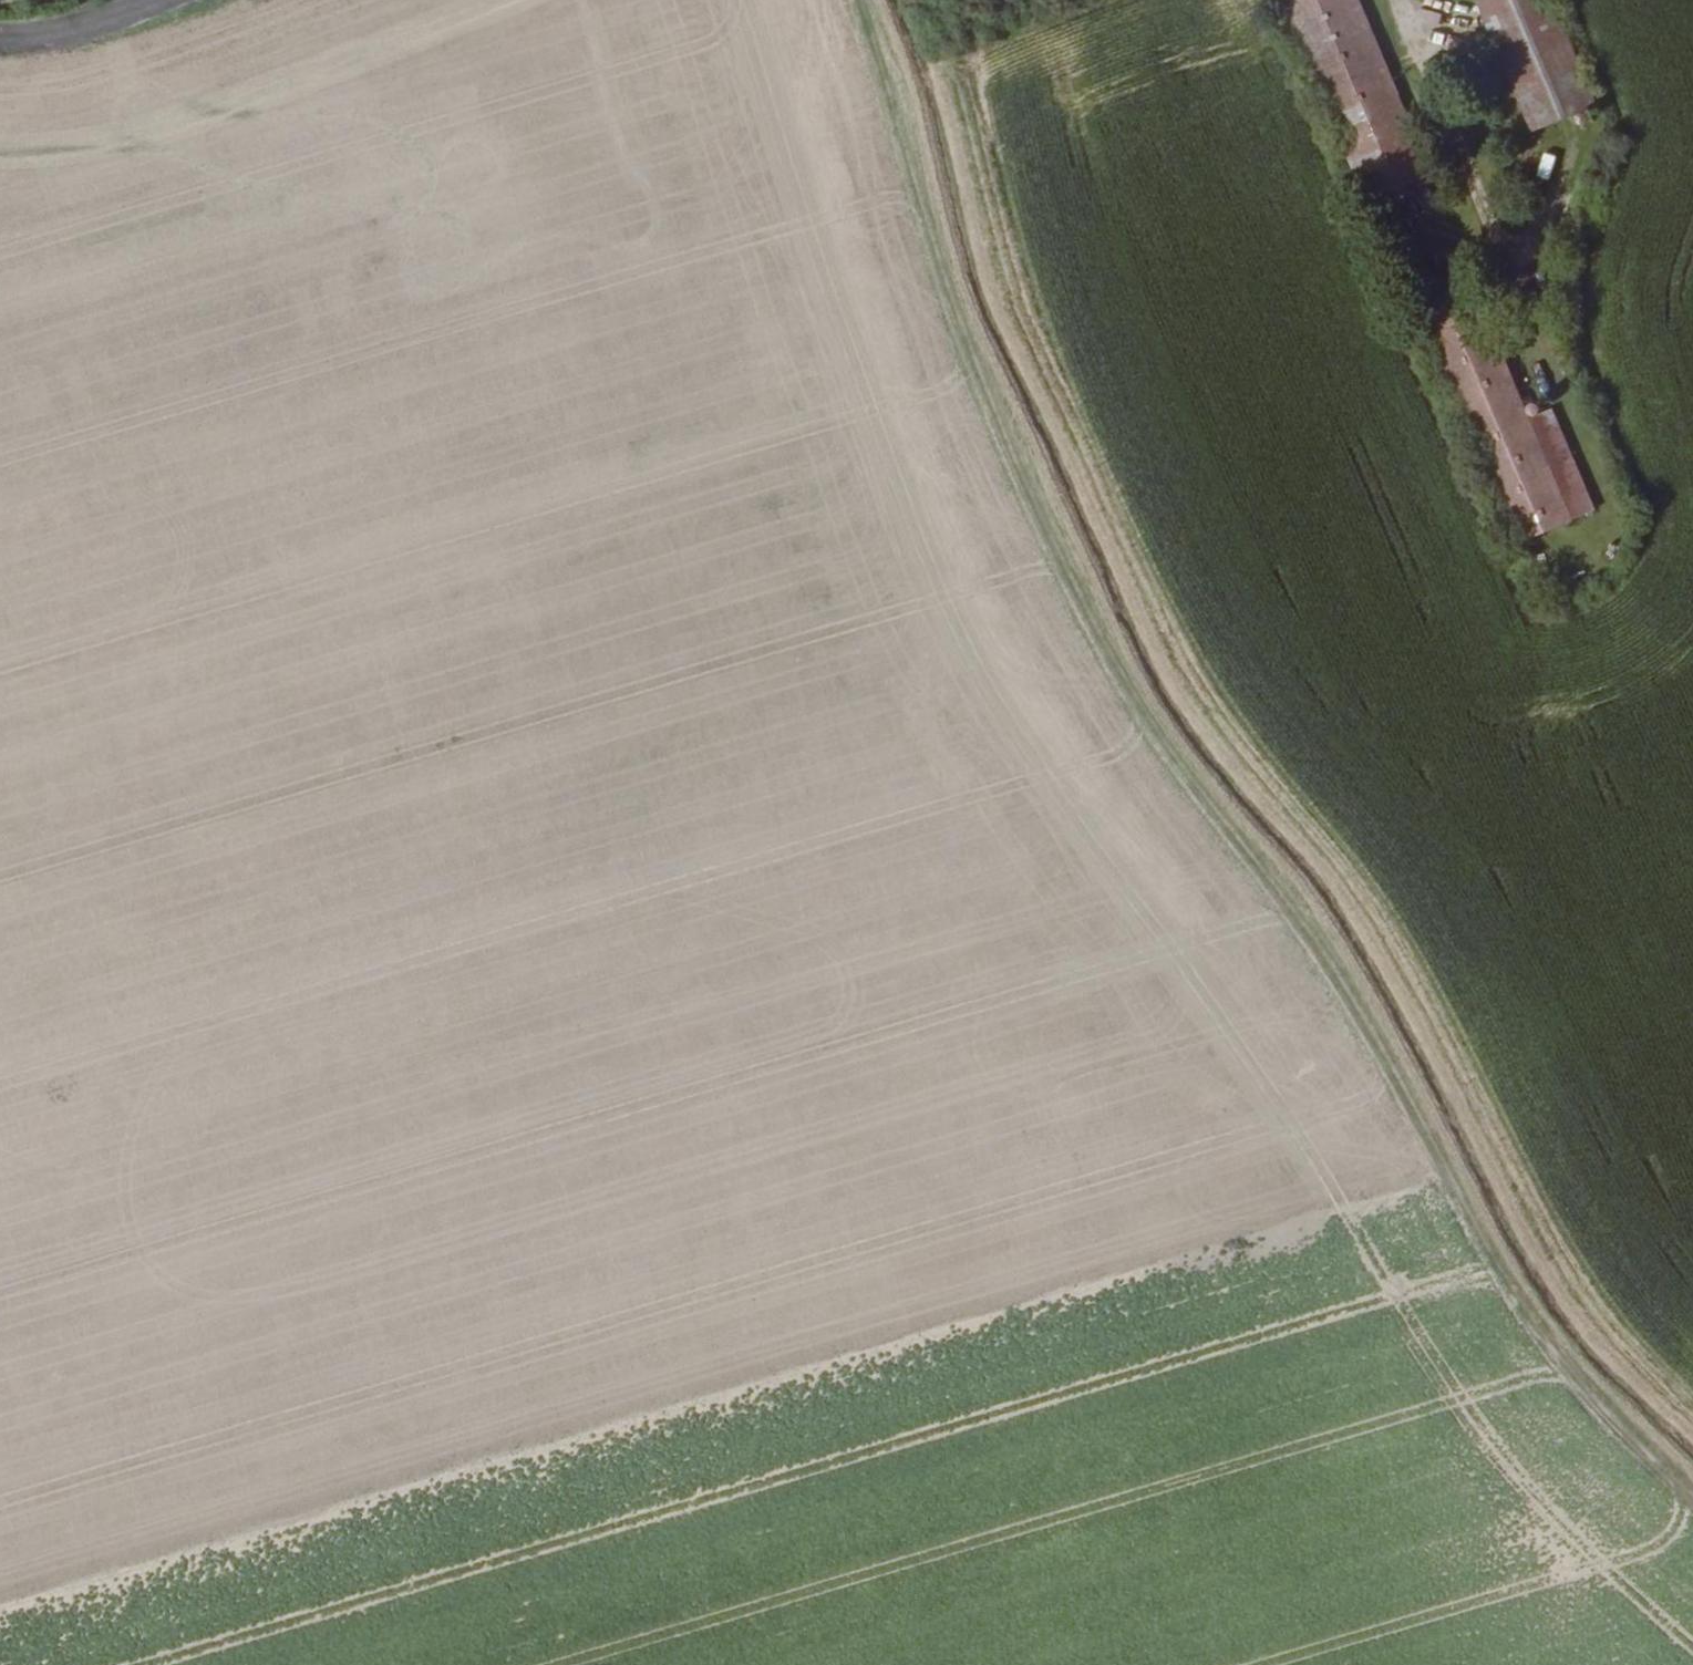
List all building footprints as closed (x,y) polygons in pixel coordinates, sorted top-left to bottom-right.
[(1361,201),(1426,173),(1355,0),(1279,0),(1361,201)] [(1530,131),(1596,104),(1554,0),(1477,0),(1530,131)] [(1469,280),(1418,301),(1520,542),(1570,520),(1469,280)]
